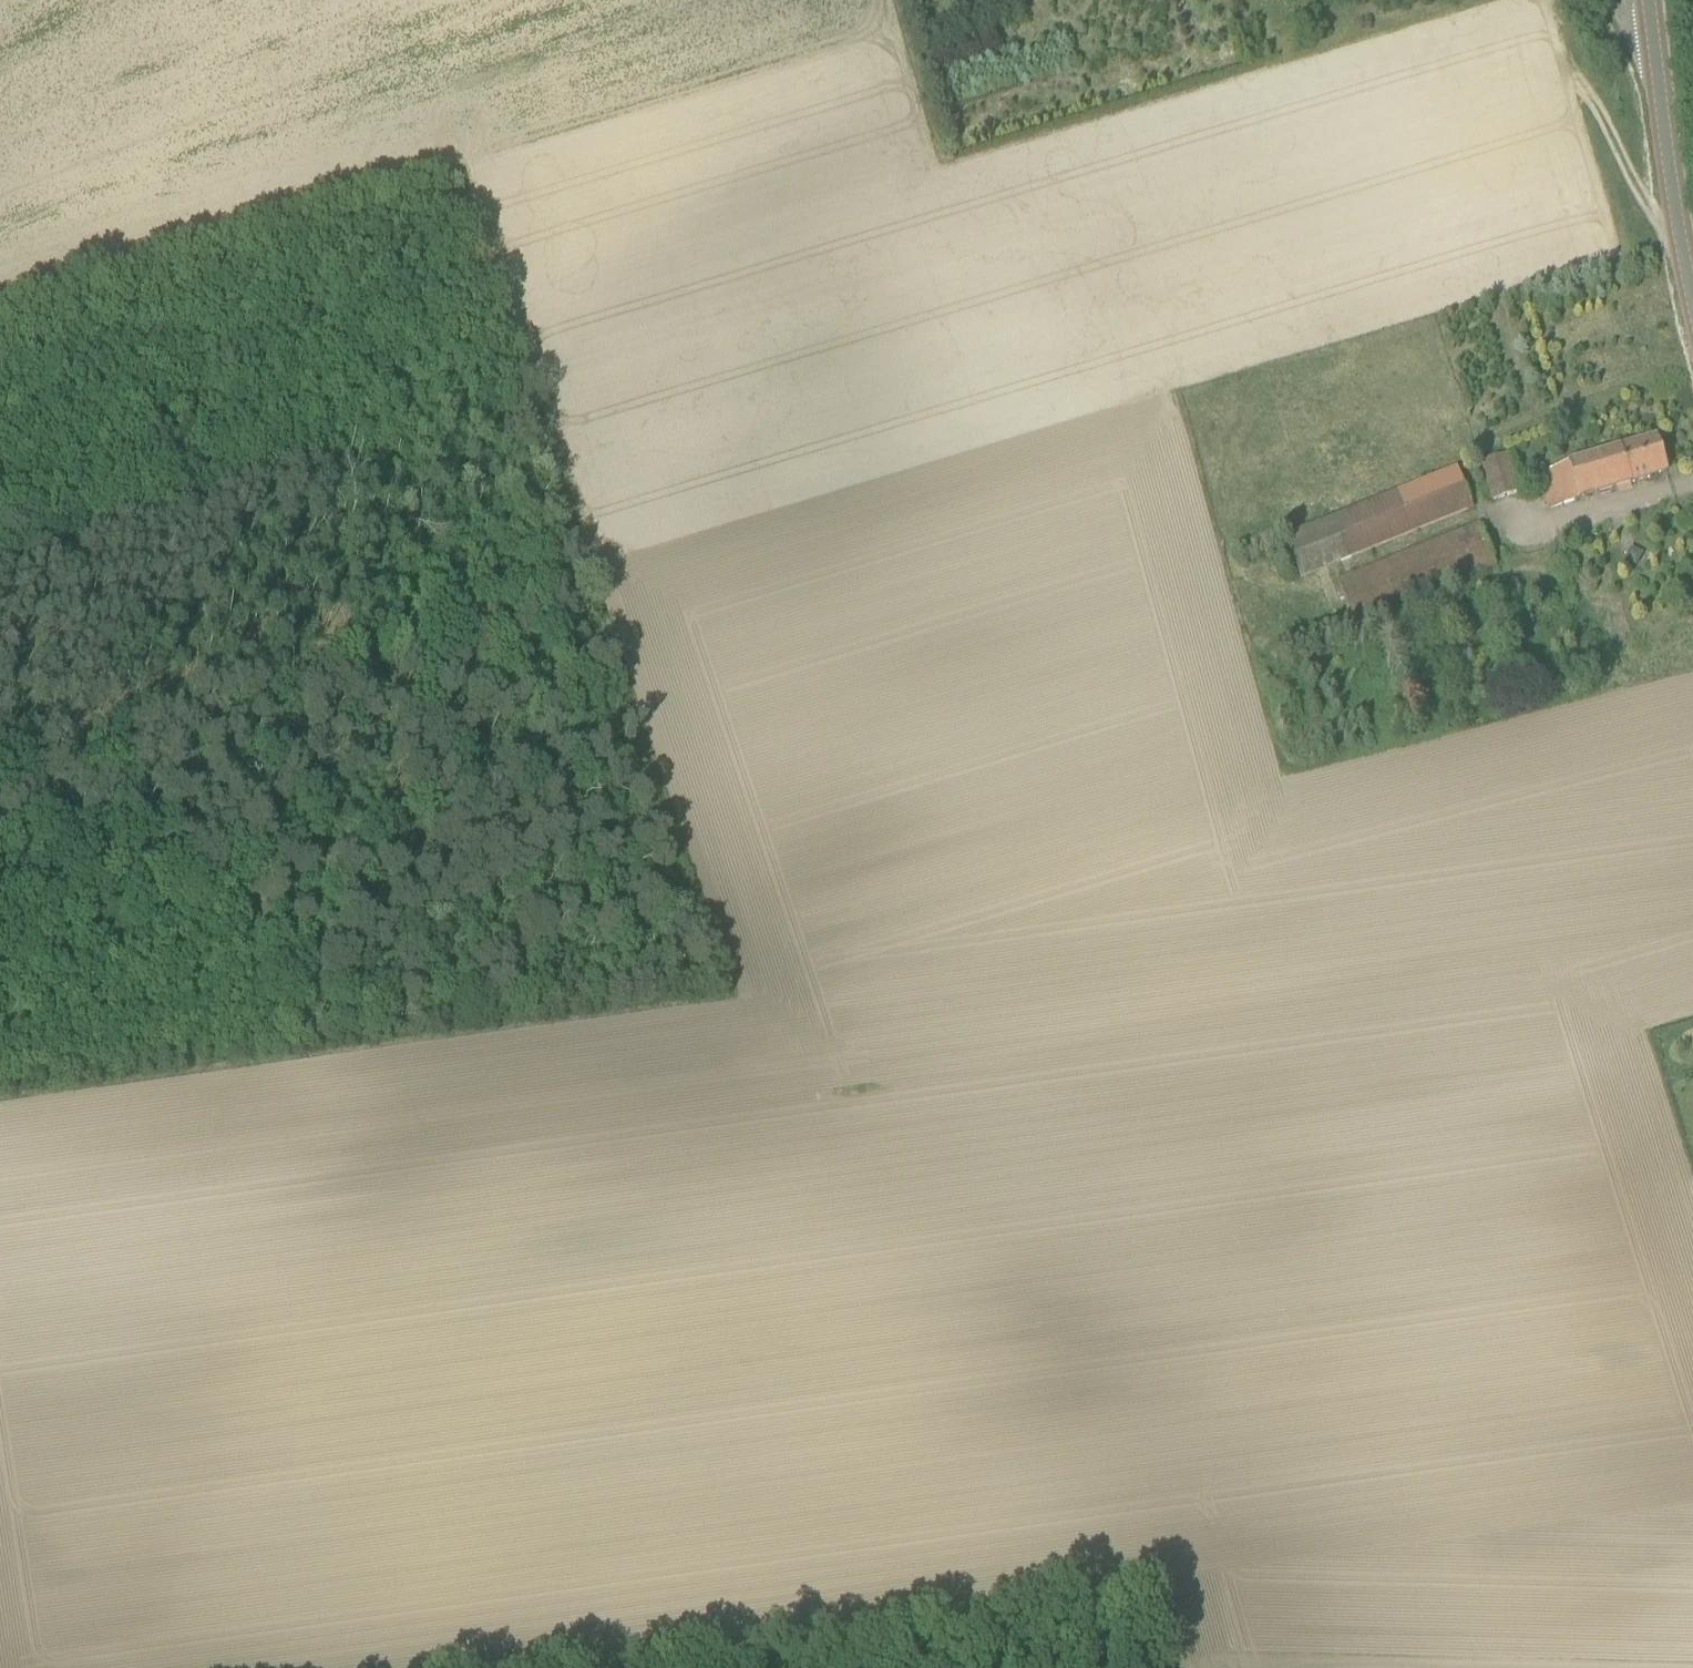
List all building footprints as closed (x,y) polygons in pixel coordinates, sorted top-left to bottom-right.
[(1537,474),(1548,511),(1562,506),(1581,501),(1651,479),(1651,477),(1668,472),(1658,440),(1641,445),(1640,443),(1570,464),(1570,465),(1537,474)] [(1482,462),(1494,500),(1519,493),(1508,454),(1482,462)] [(1335,519),(1286,537),(1302,578),(1351,558),(1474,508),(1459,469),(1335,519)] [(1355,623),(1497,565),(1481,524),(1338,582),(1355,623)]
